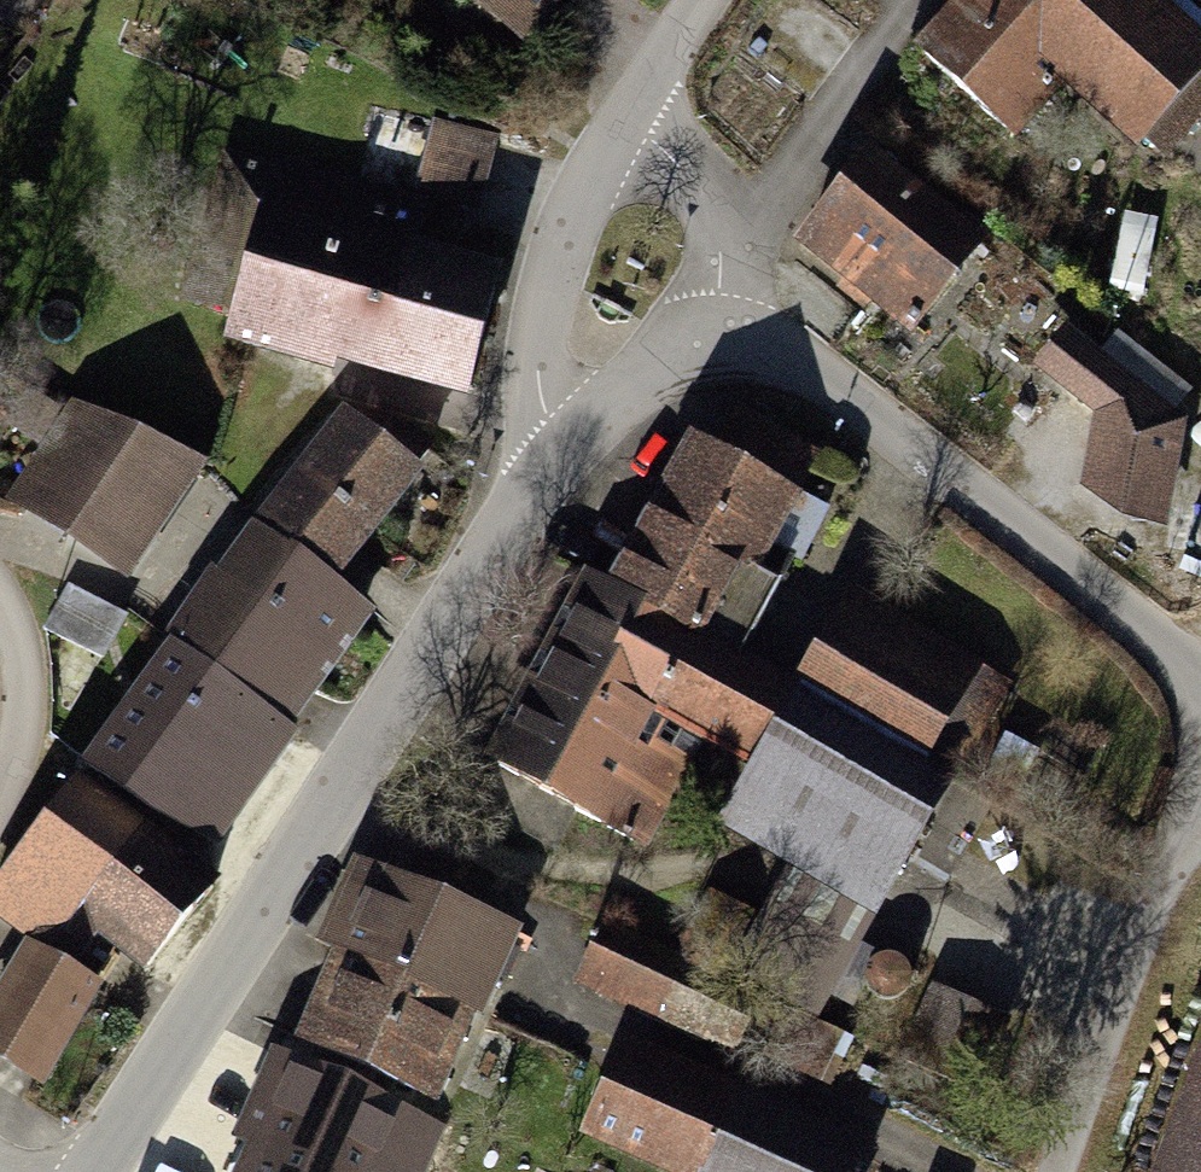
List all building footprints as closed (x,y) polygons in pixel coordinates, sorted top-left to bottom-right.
[(485,65),(546,0),(416,0),(485,65)] [(894,70),(990,151),(1037,96),(1115,162),(1200,60),(1186,47),(1200,29),(1200,0),(954,0),(894,70)] [(533,141),(469,125),(453,191),(517,207),(533,141)] [(454,176),(291,134),(242,323),(482,384),(518,245),(441,225),(454,176)] [(971,241),(851,147),(776,242),(896,337),(971,241)] [(1174,427),(1047,332),(1016,372),(1076,420),(1063,496),(1095,532),(1152,538),(1174,427)] [(430,437),(348,378),(82,741),(216,838),(392,596),(341,559),(430,437)] [(59,409),(0,498),(0,518),(106,587),(173,484),(59,409)] [(766,498),(659,441),(578,594),(565,587),(467,774),(638,863),(682,779),(716,797),(774,687),(690,643),(766,498)] [(966,666),(836,589),(772,695),(902,772),(966,666)] [(769,707),(701,839),(853,917),(922,786),(769,707)] [(76,797),(0,911),(0,923),(51,956),(0,1032),(0,1074),(41,1101),(102,1009),(77,993),(96,965),(142,996),(214,888),(76,797)] [(495,939),(339,871),(257,1058),(414,1126),(495,939)] [(676,959),(588,926),(564,991),(651,1023),(676,959)] [(1145,1171),(1200,1171),(1200,1011),(1145,1171)] [(609,1035),(564,1143),(634,1171),(850,1171),(863,1141),(609,1035)] [(256,1066),(211,1171),(420,1171),(433,1141),(256,1066)]
